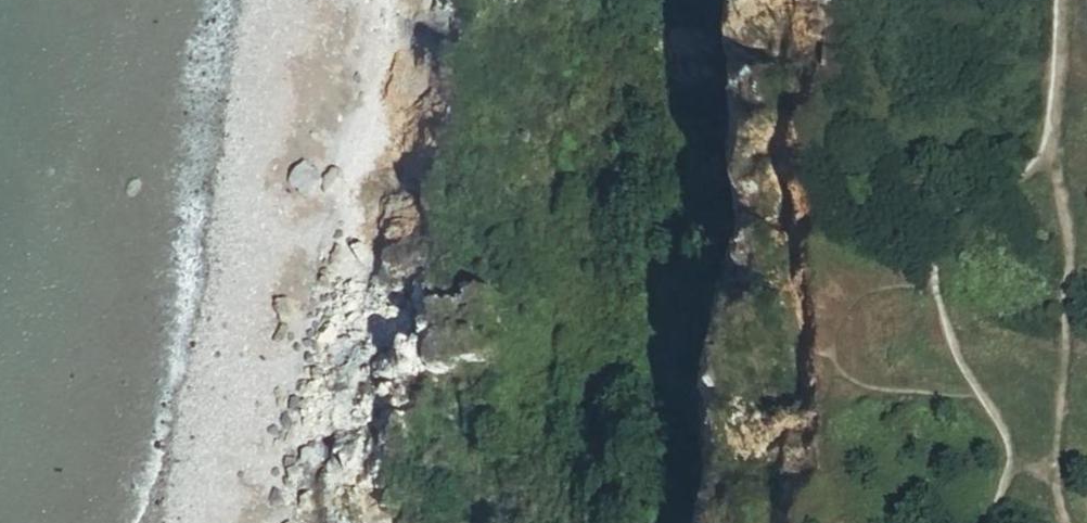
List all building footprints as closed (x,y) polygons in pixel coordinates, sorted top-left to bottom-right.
[(802,7),(831,19),(837,4),(840,5),(842,0),(804,0),(802,7)]
